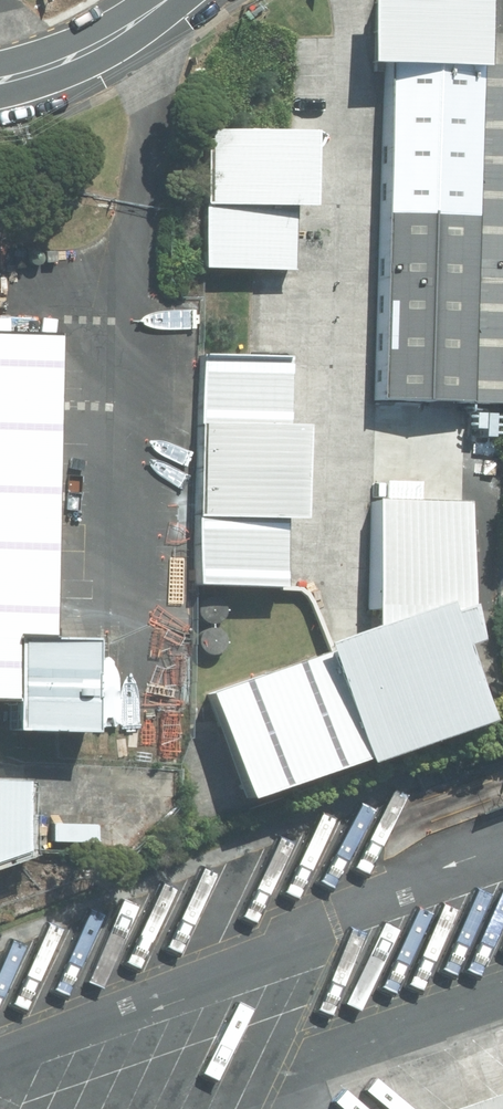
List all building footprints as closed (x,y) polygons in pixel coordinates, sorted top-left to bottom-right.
[(502,223),(502,75),(466,72),(468,0),(382,0),(382,9),(353,10),(351,77),(376,78),(368,410),(498,413),(502,223)] [(295,219),(298,143),(198,136),(195,275),(280,277),(282,219),(295,219)] [(0,331),(0,702),(34,703),(33,727),(110,729),(112,638),(65,637),(72,332),(0,331)] [(278,438),(285,365),(192,363),(184,593),(271,598),(275,531),(286,532),(286,517),(290,438),(278,438)] [(193,704),(224,815),(337,777),(339,782),(461,741),(436,663),(450,658),(443,629),(450,513),(361,512),(355,642),(193,704)] [(38,844),(40,774),(0,773),(0,857),(38,844)]
